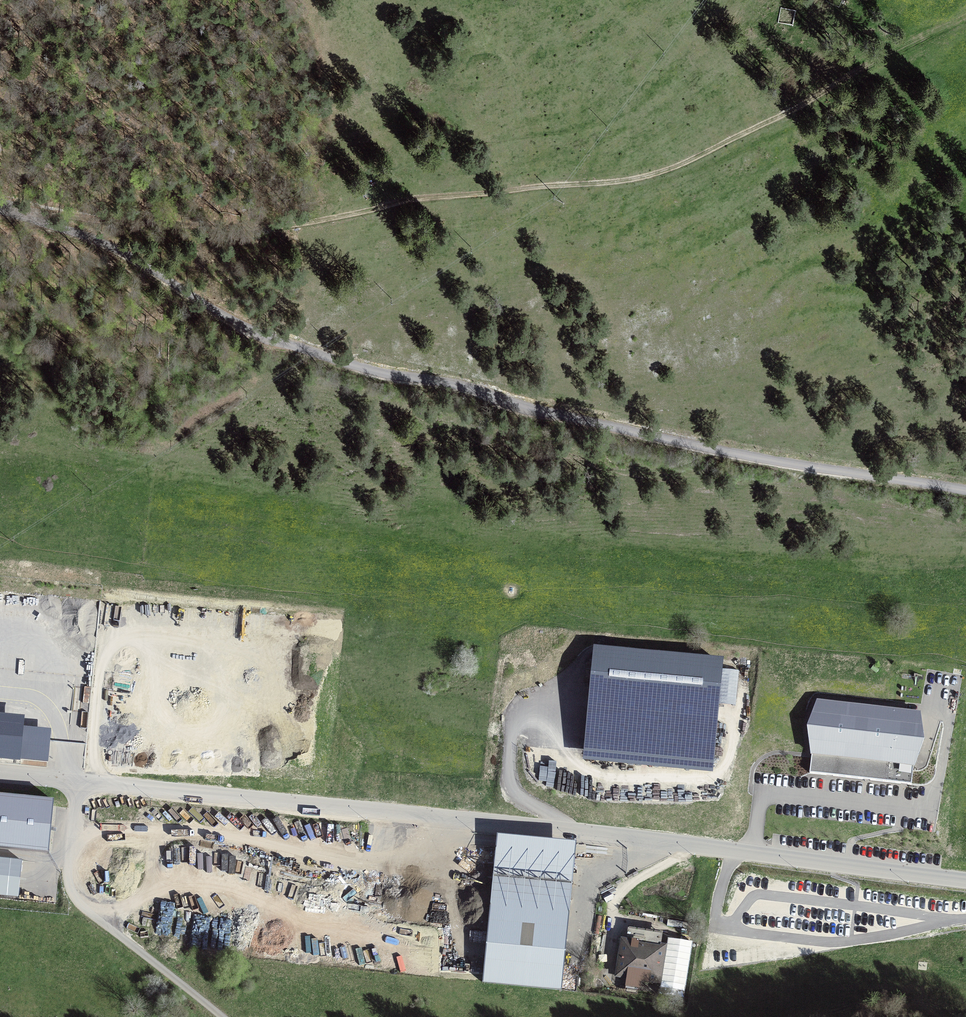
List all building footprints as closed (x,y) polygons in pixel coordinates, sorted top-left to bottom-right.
[(592,697),(585,771),(762,786),(771,657),(596,643),(592,697)] [(809,728),(812,753),(810,773),(912,785),(914,765),(923,741),(919,714),(818,703),(809,728)] [(50,739),(20,736),(18,759),(48,762),(50,739)] [(507,839),(490,984),(572,994),(589,848),(507,839)] [(679,935),(692,937),(694,928),(680,927),(679,935)] [(623,941),(618,975),(659,981),(664,947),(623,941)]
